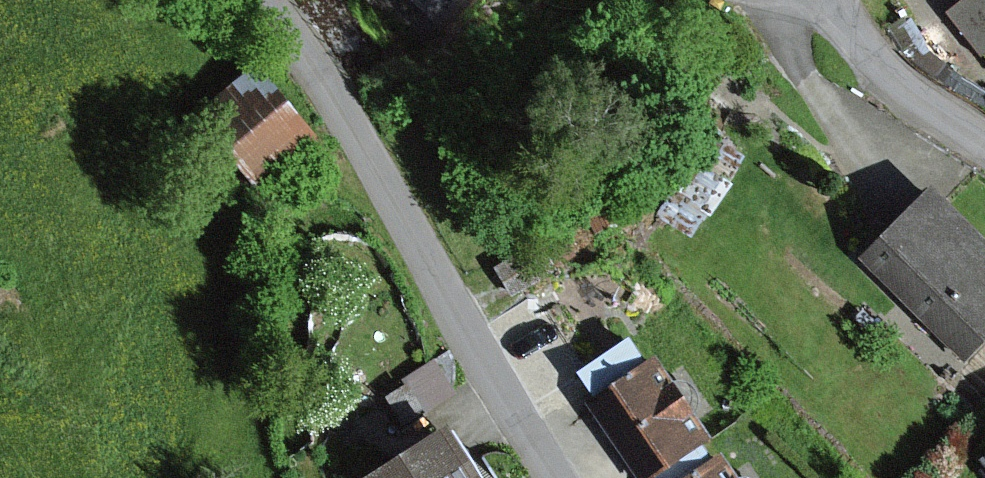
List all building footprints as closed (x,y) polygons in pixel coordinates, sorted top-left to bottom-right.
[(439,15),(451,0),(421,0),(439,15)] [(948,12),(984,60),(984,0),(964,0),(948,12)] [(323,137),(260,61),(196,113),(259,189),(323,137)] [(935,181),(906,211),(862,255),(969,361),(984,345),(984,230),(935,181)] [(660,352),(651,358),(633,332),(577,370),(595,395),(588,400),(641,477),(652,477),(708,440),(717,434),(660,352)] [(451,420),(360,477),(489,477),(451,420)] [(726,448),(717,454),(708,440),(652,477),(747,477),(726,448)]
